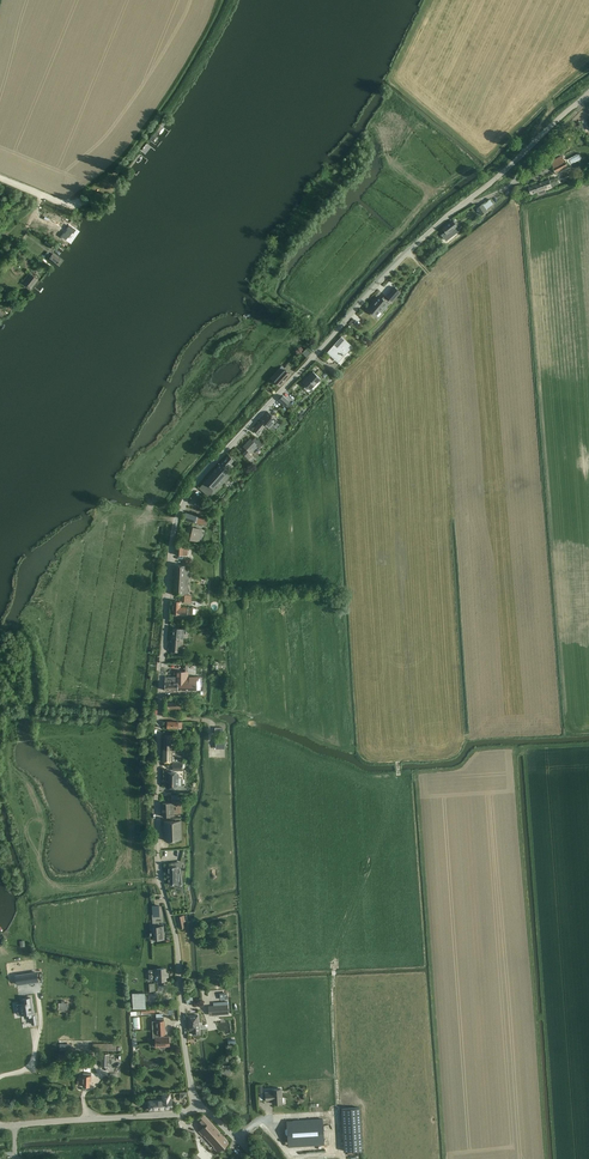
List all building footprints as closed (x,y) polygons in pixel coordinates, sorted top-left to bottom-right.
[(145,153),(151,146),(146,142),(141,149),(145,153)] [(553,167),(552,167),(555,173),(568,166),(565,160),(564,161),(553,167)] [(538,184),(529,187),(531,194),(538,191),(539,194),(546,191),(545,188),(552,186),(551,186),(557,183),(555,178),(549,180),(549,179),(538,184)] [(487,210),(486,209),(483,204),(482,204),(478,207),(477,208),(482,215),(487,210)] [(445,232),(441,235),(446,240),(459,230),(456,226),(457,226),(452,220),(442,229),(445,232)] [(66,233),(64,236),(68,238),(69,236),(70,237),(74,231),(75,232),(77,229),(71,225),(69,228),(70,229),(67,234),(66,233)] [(53,253),(49,257),(53,260),(57,263),(60,259),(53,253)] [(32,275),(26,283),(30,286),(36,278),(32,275)] [(392,301),(400,292),(394,287),(386,296),(392,301)] [(387,304),(383,300),(379,297),(376,301),(375,300),(368,309),(375,315),(379,311),(380,312),(387,304)] [(338,361),(351,346),(341,337),(328,352),(338,361)] [(307,357),(311,352),(307,348),(302,353),(307,357)] [(279,386),(289,375),(283,370),(273,381),(279,386)] [(310,390),(320,378),(313,372),(302,383),(310,390)] [(283,395),(278,400),(285,406),(289,401),(283,395)] [(260,421),(266,425),(269,428),(277,419),(268,412),(260,421)] [(259,434),(266,425),(260,421),(253,429),(259,434)] [(260,441),(255,437),(252,440),(250,439),(243,446),(247,450),(243,454),(249,459),(251,456),(248,454),(251,451),(252,452),(256,447),(255,446),(257,445),(260,447),(262,444),(261,443),(260,442),(260,441)] [(210,498),(231,473),(228,471),(233,465),(231,463),(234,460),(228,455),(199,488),(210,498)] [(185,513),(183,520),(194,523),(195,523),(196,516),(185,513)] [(199,542),(202,529),(188,526),(185,538),(199,542)] [(174,564),(173,594),(181,595),(181,601),(187,602),(188,594),(189,565),(191,565),(191,560),(183,560),(183,565),(174,564)] [(192,615),(192,608),(180,607),(180,601),(172,601),(171,614),(187,615),(192,615)] [(181,656),(184,629),(173,628),(171,655),(181,656)] [(177,677),(177,690),(200,690),(200,676),(188,676),(188,671),(187,671),(187,665),(183,665),(183,671),(177,671),(177,677)] [(174,690),(177,690),(177,677),(165,677),(165,682),(164,682),(165,690),(169,690),(169,692),(174,692),(174,690)] [(176,713),(175,709),(182,708),(181,701),(166,702),(167,709),(168,709),(168,713),(176,713)] [(182,762),(182,750),(171,750),(172,735),(163,734),(162,761),(182,762)] [(215,748),(225,748),(225,738),(215,738),(215,748)] [(166,787),(176,787),(178,785),(178,774),(177,772),(167,772),(166,773),(165,786),(166,787)] [(163,817),(174,816),(173,803),(162,803),(163,817)] [(181,820),(164,821),(164,840),(169,840),(169,843),(176,843),(176,840),(181,840),(181,820)] [(177,880),(177,870),(179,870),(181,863),(171,863),(171,867),(168,867),(168,873),(167,873),(167,878),(168,877),(169,883),(171,883),(171,884),(178,887),(178,880),(177,880)] [(179,928),(185,927),(184,921),(185,921),(184,914),(182,915),(177,916),(178,923),(179,928)] [(155,939),(164,939),(163,926),(155,926),(155,939)] [(155,980),(166,980),(165,968),(154,969),(155,980)] [(36,972),(15,975),(16,984),(38,981),(38,980),(36,972)] [(134,1008),(144,1007),(143,992),(133,993),(134,1008)] [(33,1015),(30,997),(21,998),(22,1003),(19,1003),(20,1015),(24,1014),(24,1017),(31,1016),(32,1024),(36,1023),(35,1014),(33,1015)] [(67,1003),(64,1003),(64,1001),(62,1001),(61,1003),(58,1003),(58,1010),(67,1010),(67,1003)] [(209,1015),(228,1013),(228,1005),(227,1005),(213,1006),(208,1006),(209,1015)] [(198,1015),(188,1016),(189,1030),(193,1030),(193,1034),(200,1034),(199,1030),(199,1025),(198,1025),(198,1015)] [(164,1037),(163,1034),(165,1034),(164,1021),(156,1021),(157,1034),(160,1034),(160,1037),(155,1037),(156,1047),(160,1047),(160,1048),(165,1048),(164,1046),(169,1046),(168,1036),(164,1037)] [(219,1032),(209,1034),(210,1045),(220,1044),(219,1032)] [(91,1081),(91,1076),(91,1073),(83,1073),(83,1076),(83,1078),(78,1078),(77,1085),(83,1085),(83,1086),(90,1086),(90,1081),(91,1081)] [(282,1103),(281,1089),(272,1089),(272,1092),(265,1092),(266,1100),(270,1100),(270,1099),(272,1099),(272,1103),(282,1103)] [(162,1099),(148,1100),(149,1110),(172,1108),(171,1098),(171,1094),(162,1095),(162,1099)] [(344,1151),(362,1150),(359,1107),(342,1108),(344,1151)] [(213,1147),(217,1152),(228,1142),(204,1115),(199,1120),(205,1126),(199,1131),(203,1136),(204,1136),(214,1147),(213,1147)] [(288,1146),(324,1144),(323,1119),(286,1121),(288,1146)] [(210,1153),(207,1150),(203,1155),(199,1152),(193,1158),(210,1158),(213,1155),(210,1153)]
